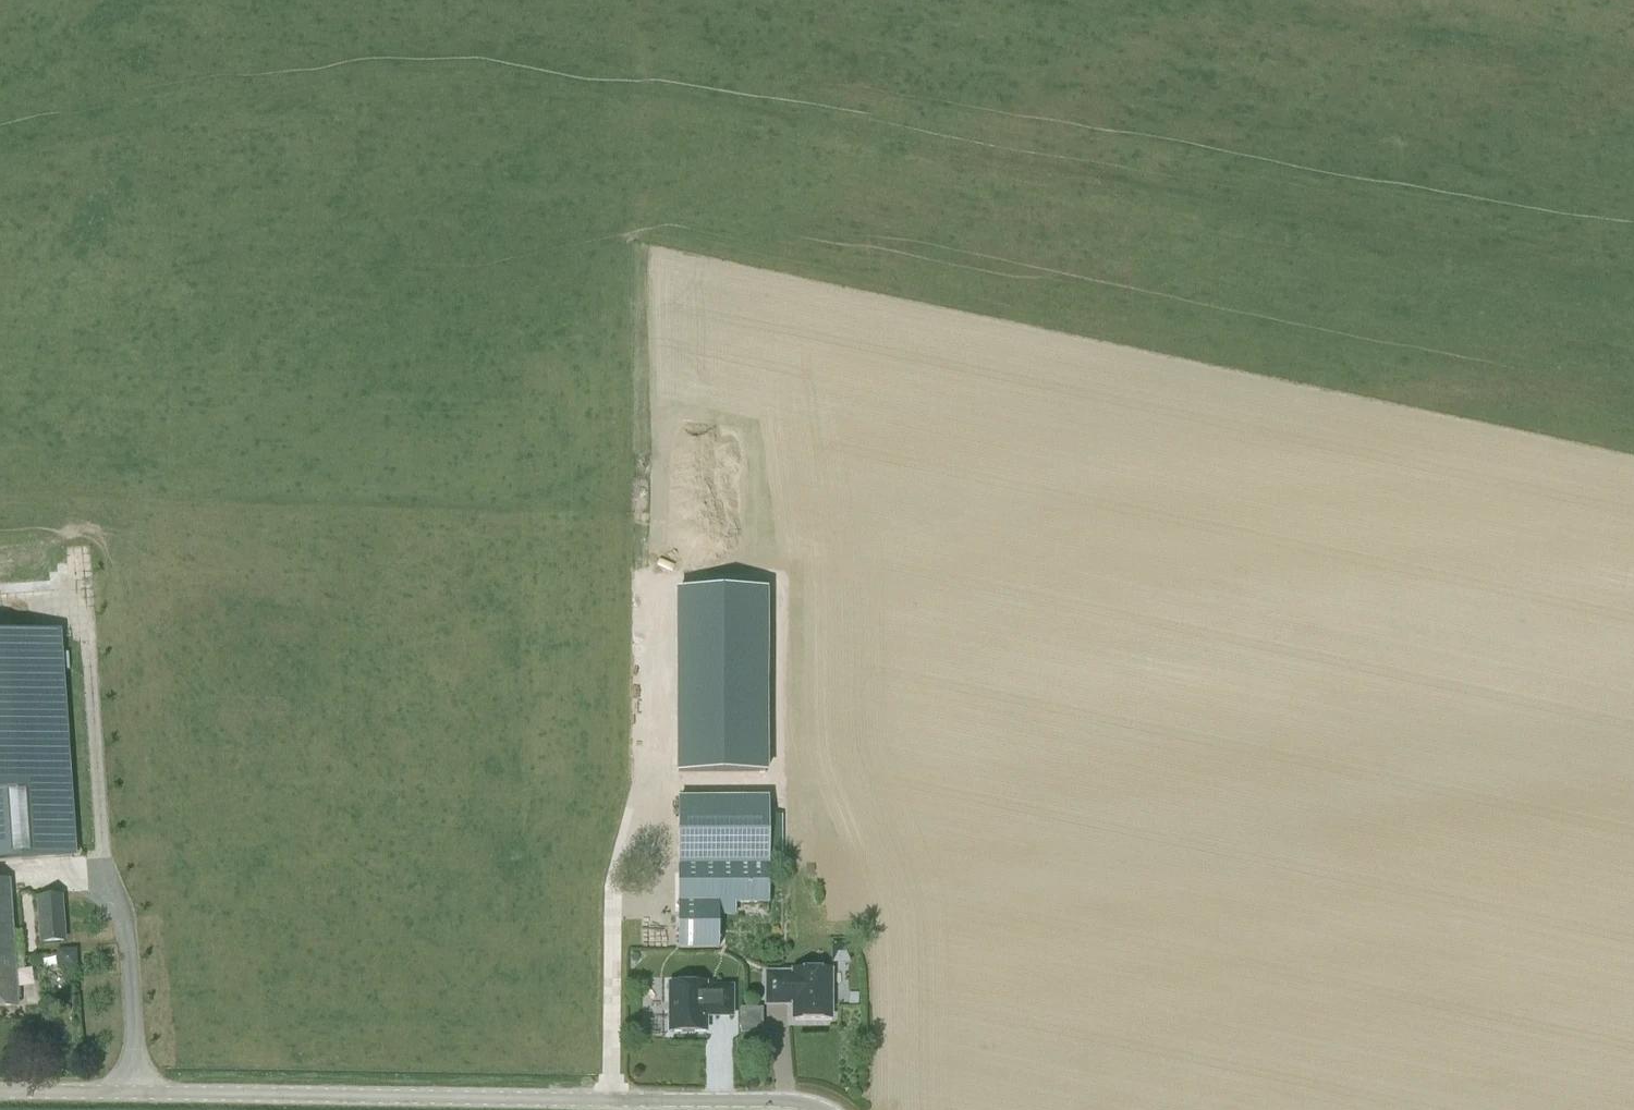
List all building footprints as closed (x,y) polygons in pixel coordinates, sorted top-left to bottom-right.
[(679,589),(676,773),(766,774),(769,591),(679,589)] [(0,636),(0,862),(72,857),(56,632),(0,636)] [(768,799),(678,799),(679,949),(718,949),(718,904),(768,904),(768,799)] [(0,880),(0,1006),(16,1005),(8,880),(0,880)] [(39,898),(42,942),(64,941),(61,897),(39,898)] [(78,966),(78,948),(59,948),(59,966),(78,966)] [(794,974),(767,974),(767,1004),(785,1004),(785,1001),(794,1001),(794,1019),(830,1019),(830,970),(794,970),(794,974)] [(706,984),(670,984),(670,1032),(706,1032),(706,1016),(706,1015),(715,1015),(715,1017),(733,1017),(733,987),(706,987),(706,984)] [(764,1030),(763,1007),(742,1009),(743,1031),(764,1030)]
